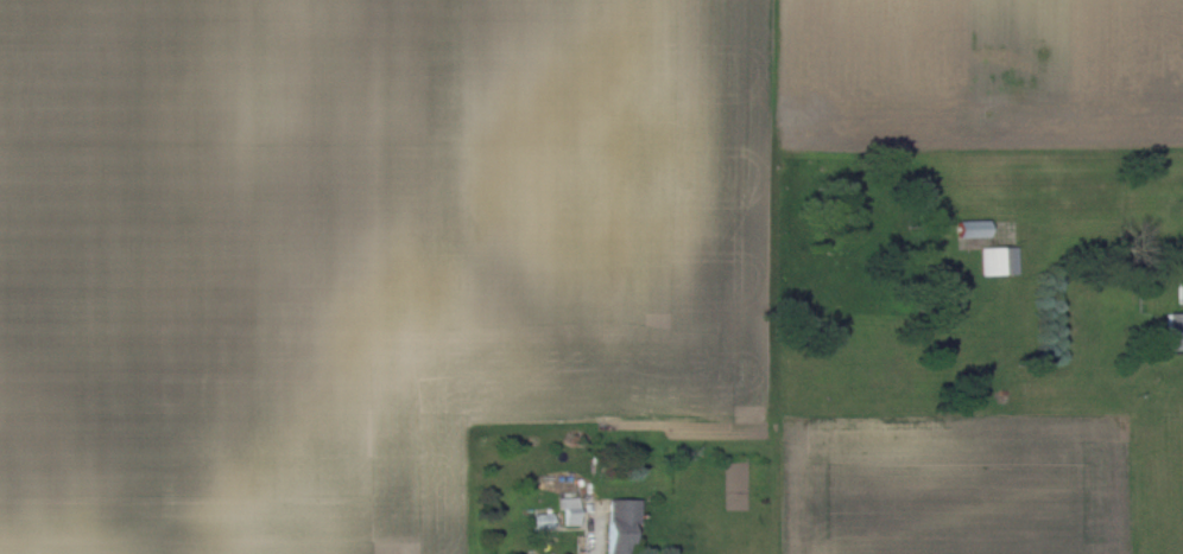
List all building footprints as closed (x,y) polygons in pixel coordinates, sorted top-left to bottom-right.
[(961,238),(990,237),(990,220),(960,221),(961,238)] [(1019,274),(1019,247),(982,248),(983,275),(1019,274)] [(1182,349),(1182,282),(1180,282),(1180,313),(1170,314),(1170,349),(1182,349)] [(629,545),(635,545),(635,523),(641,523),(641,500),(610,499),(609,553),(629,553),(629,545)] [(537,526),(554,525),(553,515),(537,515),(537,526)]
